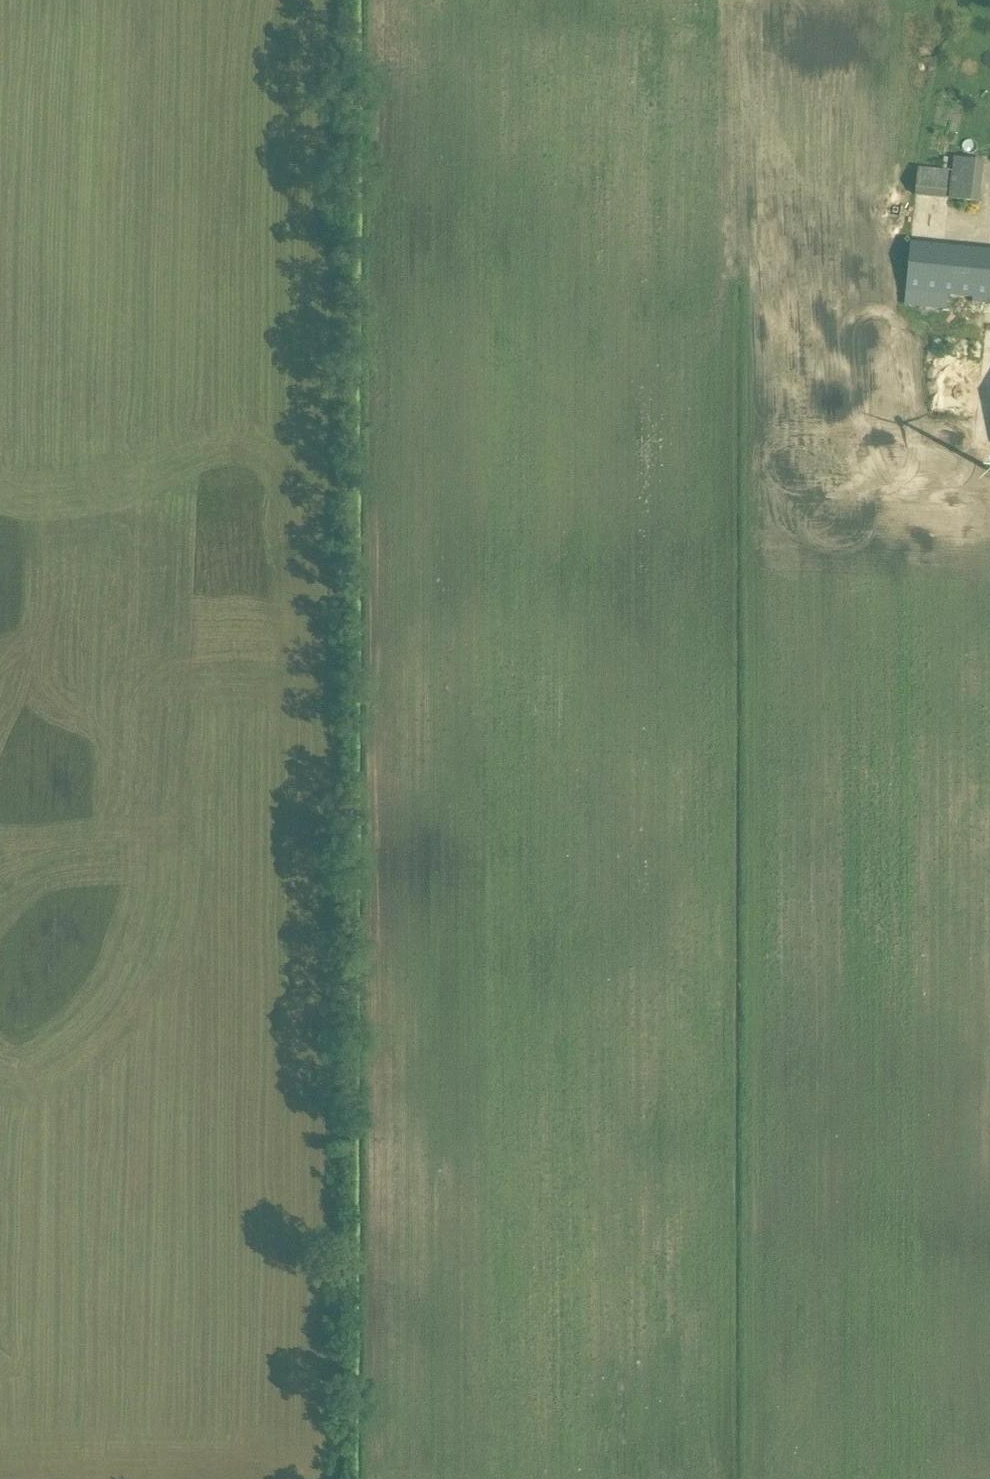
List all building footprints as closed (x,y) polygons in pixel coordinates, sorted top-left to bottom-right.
[(980,203),(985,161),(954,157),(949,199),(980,203)] [(946,199),(948,171),(917,168),(914,196),(946,199)] [(910,246),(905,293),(989,303),(989,253),(910,246)]
